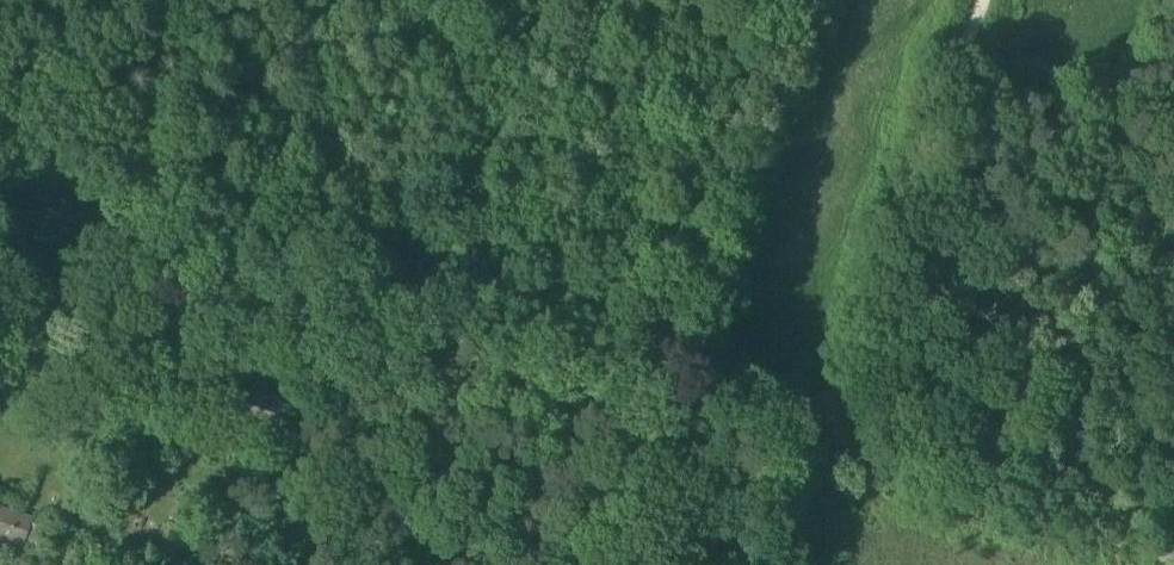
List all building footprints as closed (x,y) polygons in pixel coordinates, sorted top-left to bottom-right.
[(0,507),(0,537),(8,516),(10,511),(0,507)] [(8,516),(0,537),(0,541),(21,549),(30,524),(8,516)]
